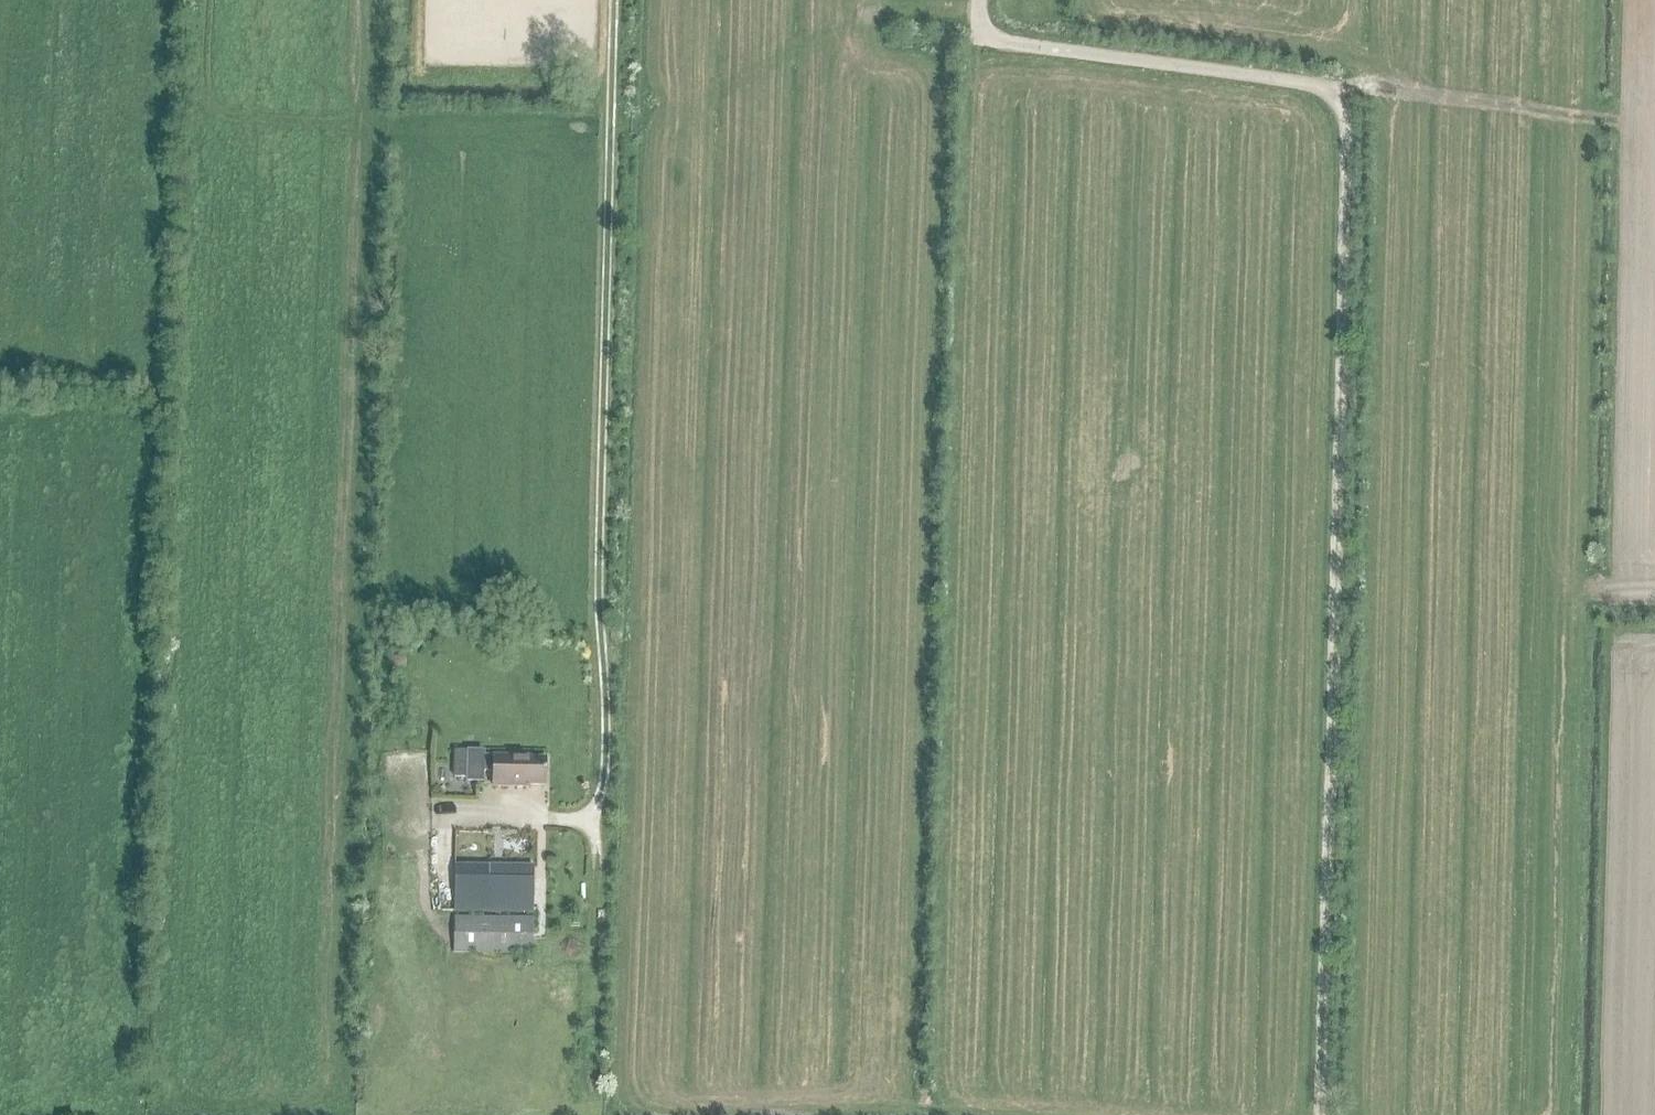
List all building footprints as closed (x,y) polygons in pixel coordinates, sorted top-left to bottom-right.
[(483,781),(483,771),(492,771),(492,786),(528,787),(528,785),(544,785),(545,758),(528,758),(528,756),(493,755),(493,756),(483,756),(483,752),(468,751),(467,781),(483,781)] [(454,828),(454,911),(533,911),(533,875),(488,875),(488,863),(455,863),(455,828),(454,828)] [(453,953),(516,953),(532,954),(533,953),(533,918),(454,917),(453,953)]
